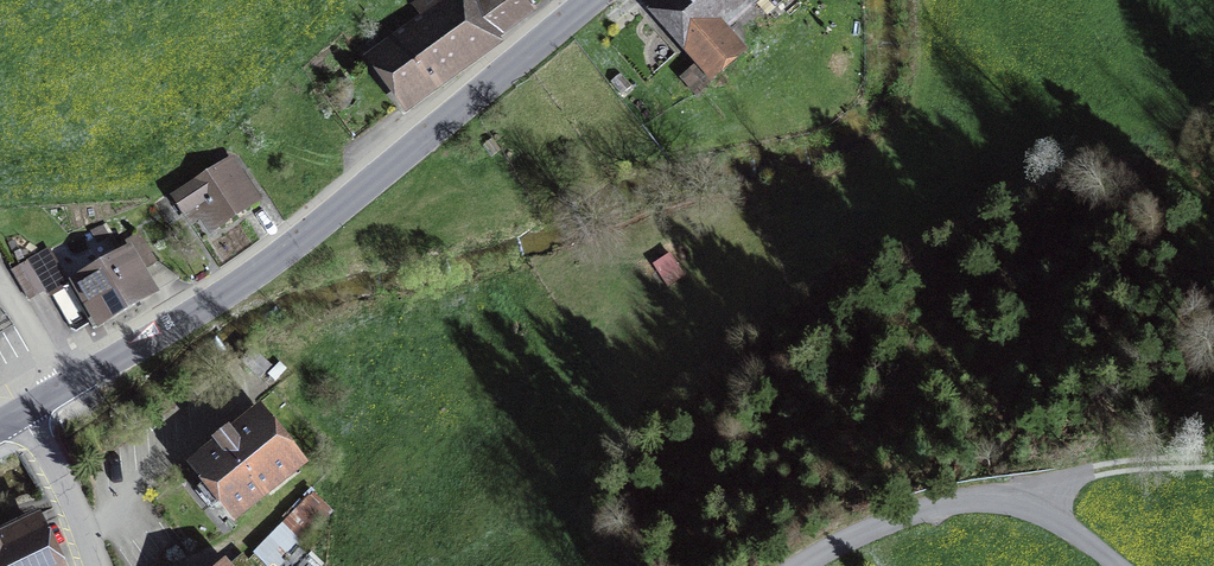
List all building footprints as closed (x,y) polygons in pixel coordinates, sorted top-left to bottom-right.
[(509,25),(490,0),(415,0),(412,2),(426,23),(377,57),(407,99),(509,25)] [(509,25),(532,8),(526,0),(490,0),(509,25)] [(696,94),(714,78),(711,75),(739,51),(714,21),(739,0),(666,0),(659,6),(705,57),(681,78),(696,94)] [(173,197),(184,214),(197,205),(213,230),(256,202),(229,160),(173,197)] [(138,233),(121,243),(125,250),(76,279),(88,300),(80,305),(93,328),(145,298),(133,277),(156,264),(138,233)] [(12,270),(29,299),(45,290),(52,294),(68,285),(50,253),(45,256),(40,254),(12,270)] [(251,348),(240,360),(259,378),(271,366),(251,348)] [(234,509),(294,462),(260,419),(235,438),(229,430),(214,441),(215,442),(210,446),(216,454),(200,466),(234,509)] [(255,548),(274,565),(287,565),(338,511),(312,487),(255,548)] [(36,526),(0,544),(0,565),(56,565),(36,526)] [(243,555),(230,565),(252,565),(243,555)]
